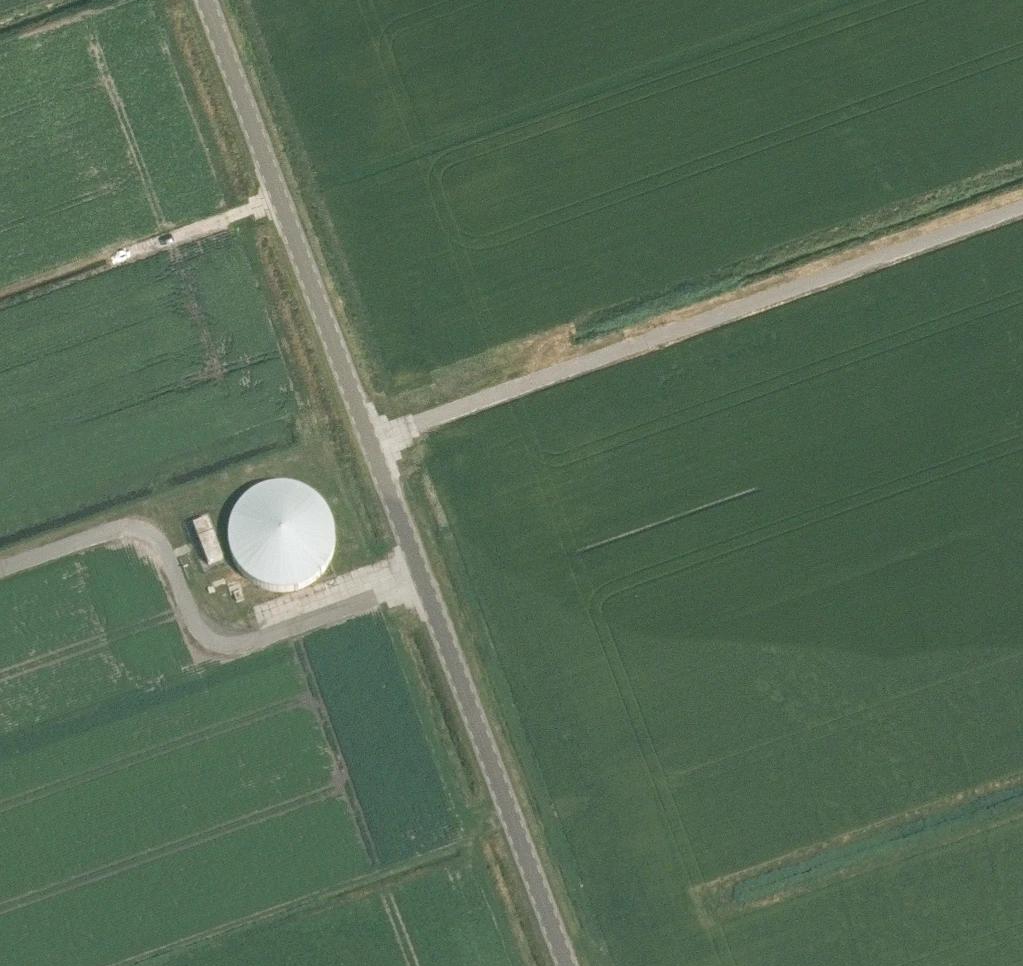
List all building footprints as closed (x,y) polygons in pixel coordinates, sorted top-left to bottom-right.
[(246,580),(258,588),(272,592),(287,593),(301,590),(314,583),(325,573),(332,561),(337,547),(338,533),(334,519),(328,506),(318,495),(306,487),(292,483),(278,482),(263,485),(250,492),(240,502),(232,514),(227,528),(227,542),(230,556),(236,569),(246,580)] [(208,564),(223,558),(207,518),(191,524),(208,564)]
